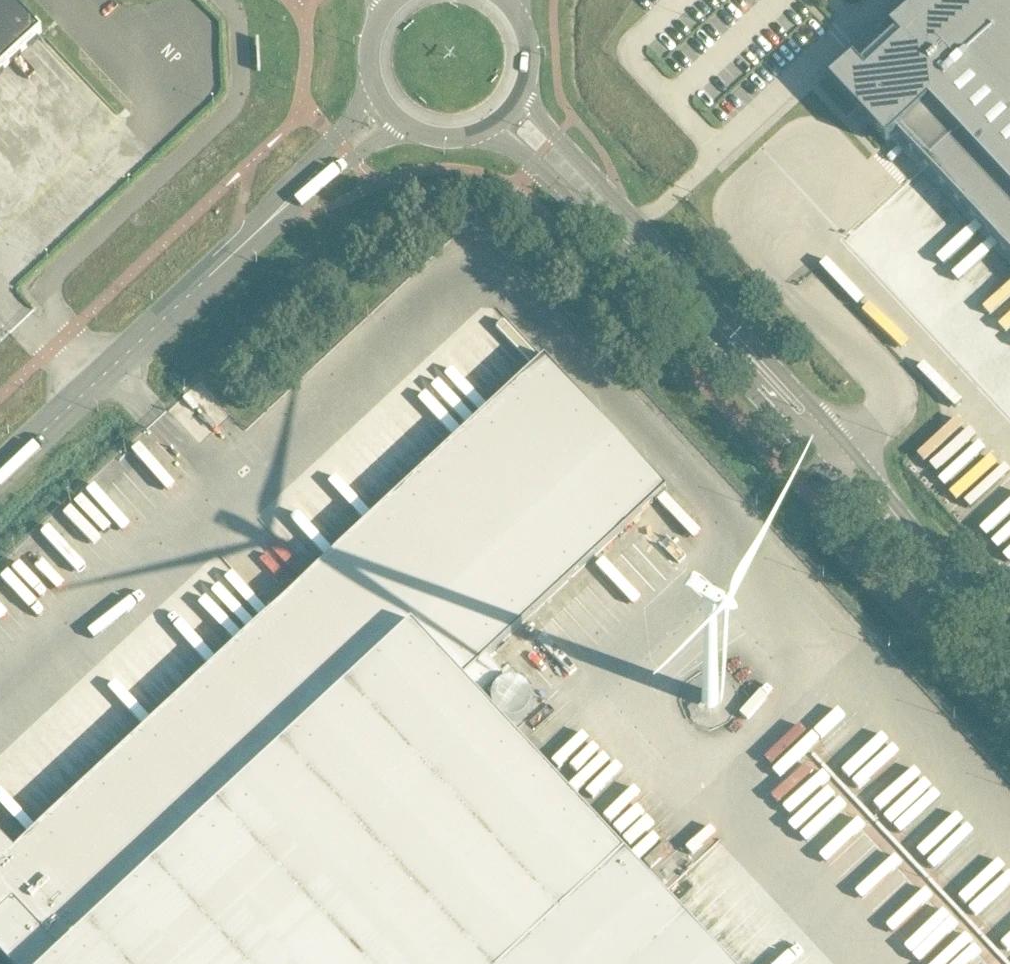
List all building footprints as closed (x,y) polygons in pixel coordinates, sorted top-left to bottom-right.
[(42,33),(11,0),(0,0),(0,73),(42,33)] [(828,84),(885,146),(896,135),(1009,257),(1009,0),(925,0),(888,32),(894,38),(876,55),(876,54),(875,54),(875,53),(874,53),(873,53),(872,53),(871,53),(870,53),(869,53),(868,54),(867,54),(867,55),(866,55),(866,56),(866,57),(865,57),(865,58),(865,59),(865,60),(865,61),(866,62),(866,63),(867,63),(859,71),(852,63),(828,84)] [(544,359),(15,852),(0,836),(0,915),(14,902),(62,954),(51,963),(510,963),(624,857),(478,700),(504,676),(486,658),(667,490),(544,359)] [(510,963),(723,963),(624,857),(510,963)]
